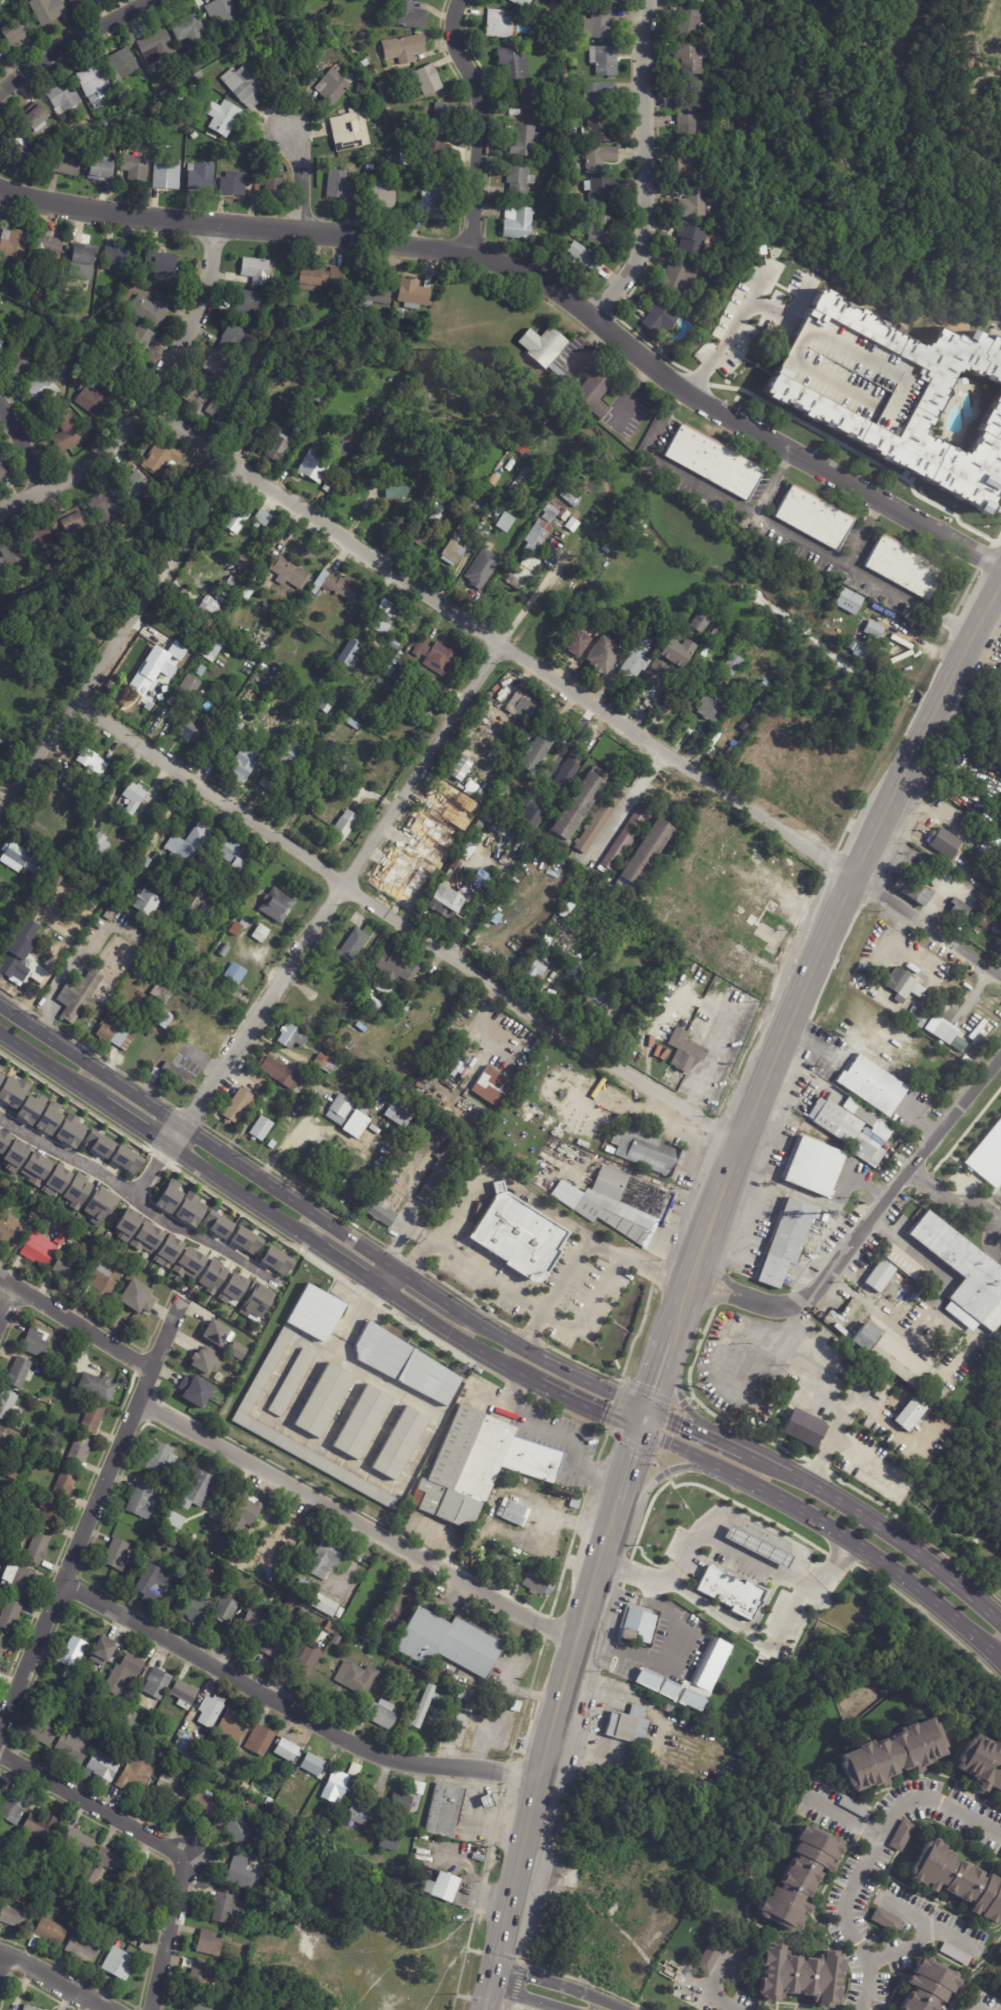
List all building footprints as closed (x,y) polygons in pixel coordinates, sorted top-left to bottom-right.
[(2,10),(0,7),(0,0),(5,0),(9,5),(2,10)] [(29,3),(34,0),(51,0),(52,1),(53,0),(62,0),(68,12),(60,16),(61,18),(42,28),(29,3)] [(77,11),(71,0),(94,0),(95,1),(77,11)] [(207,7),(219,0),(233,0),(243,18),(214,34),(204,16),(209,13),(206,8),(207,7)] [(249,11),(243,0),(269,0),(249,11)] [(523,11),(505,0),(530,0),(523,11)] [(417,3),(416,11),(430,12),(428,30),(400,28),(402,1),(417,2),(417,3)] [(685,7),(700,9),(696,39),(674,36),(678,6),(685,7)] [(609,10),(607,29),(615,29),(613,42),(587,38),(587,36),(582,36),(584,20),(589,21),(590,8),(609,10)] [(502,11),(502,18),(512,18),(510,39),(484,37),(486,10),(502,11)] [(193,46),(189,39),(180,43),(173,27),(182,23),(181,21),(199,13),(211,39),(193,47),(193,46)] [(29,36),(14,48),(2,32),(19,18),(30,32),(28,33),(30,35),(29,36)] [(554,24),(554,37),(545,37),(545,24),(554,24)] [(137,43),(166,30),(177,54),(148,68),(137,43)] [(428,52),(428,53),(415,55),(417,64),(401,67),(400,59),(386,61),(383,43),(425,35),(428,52)] [(701,75),(679,76),(679,60),(672,60),(672,45),(706,43),(707,60),(700,60),(701,75)] [(229,55),(226,50),(230,46),(234,51),(229,55)] [(124,80),(119,83),(107,60),(130,47),(142,70),(124,80)] [(527,68),(521,69),(523,79),(505,81),(503,67),(497,68),(494,50),(501,49),(501,50),(519,47),(520,60),(526,59),(527,68)] [(615,58),(615,77),(593,77),(593,64),(588,64),(588,47),(615,47),(615,58)] [(260,102),(250,111),(244,103),(243,104),(221,78),(234,67),(238,72),(249,62),(267,83),(261,88),(262,90),(255,97),(260,102)] [(434,64),(446,88),(427,97),(420,85),(413,89),(407,76),(434,63),(434,64)] [(114,88),(105,92),(108,98),(93,105),(90,98),(88,99),(78,75),(103,64),(114,88)] [(335,69),(346,79),(351,73),(360,80),(335,108),(316,90),(324,81),(324,80),(334,68),(335,69)] [(196,76),(202,72),(205,77),(199,81),(196,76)] [(51,100),(47,95),(69,80),(84,103),(63,118),(51,100)] [(692,110),(673,110),(673,94),(688,94),(688,82),(705,82),(705,94),(714,94),(714,110),(692,110)] [(615,95),(615,96),(600,97),(600,109),(582,109),(582,99),(580,99),(580,96),(582,96),(582,84),(614,83),(615,95)] [(536,97),(536,117),(519,118),(519,117),(507,117),(507,110),(519,110),(518,85),(535,85),(536,97)] [(173,94),(164,99),(161,94),(170,89),(173,94)] [(382,93),(393,89),(396,95),(385,100),(382,93)] [(172,106),(169,102),(176,97),(179,102),(172,106)] [(243,112),(227,138),(209,127),(214,118),(206,113),(213,101),(221,106),(225,100),(244,111),(243,112)] [(47,125),(36,133),(22,117),(39,102),(53,119),(47,125)] [(450,129),(450,137),(425,134),(426,118),(434,119),(436,103),(453,105),(450,129)] [(373,146),(365,147),(365,148),(339,154),(331,120),(345,117),(345,116),(352,115),(351,111),(361,108),(362,112),(371,111),(372,119),(367,120),(373,146)] [(615,129),(615,143),(580,143),(579,115),(610,115),(610,129),(615,129)] [(700,133),(697,133),(697,145),(675,146),(675,116),(696,116),(696,123),(703,123),(703,133),(700,133)] [(508,141),(508,137),(514,137),(515,125),(534,127),(533,134),(538,134),(537,148),(532,148),(531,159),(507,157),(508,141)] [(10,151),(0,146),(0,138),(4,131),(17,138),(10,151)] [(82,131),(81,141),(74,141),(75,131),(82,131)] [(194,140),(190,136),(196,132),(199,137),(194,140)] [(454,147),(450,164),(444,163),(442,176),(418,170),(421,159),(414,158),(418,138),(454,147)] [(44,148),(49,143),(53,147),(49,152),(44,148)] [(21,170),(8,163),(18,144),(37,153),(27,173),(21,170)] [(615,160),(615,161),(606,162),(606,175),(583,175),(583,149),(615,148),(615,160)] [(79,178),(53,172),(58,149),(84,155),(79,178)] [(699,182),(676,183),(676,151),(699,150),(699,182)] [(115,181),(114,181),(113,184),(89,180),(93,156),(111,159),(110,164),(118,165),(115,181)] [(134,157),(134,158),(150,160),(146,188),(128,186),(129,172),(121,172),(123,156),(134,157)] [(167,161),(167,167),(182,168),(181,191),(155,190),(156,166),(157,166),(157,161),(167,161)] [(216,165),(214,192),(188,189),(189,172),(188,172),(189,164),(195,165),(195,163),(216,165)] [(532,177),(532,186),(526,185),(524,198),(503,196),(506,165),(527,167),(526,176),(532,177)] [(258,186),(252,186),(253,169),(270,170),(270,166),(284,167),(284,173),(286,173),(285,201),(265,200),(266,186),(258,186)] [(347,172),(351,173),(351,181),(361,182),(359,200),(349,199),(349,201),(328,198),(332,171),(347,172)] [(246,198),(220,197),(221,179),(226,179),(226,173),(247,174),(246,198)] [(613,181),(613,194),(610,194),(611,208),(587,208),(586,191),(582,191),(581,182),(587,182),(587,180),(613,180),(613,181)] [(392,210),(363,207),(366,189),(369,189),(370,181),(391,183),(390,192),(397,193),(394,211),(392,210)] [(704,194),(705,218),(679,218),(678,200),(686,200),(686,187),(704,187),(704,194)] [(449,205),(448,222),(430,221),(431,210),(423,209),(424,195),(432,196),(433,188),(450,190),(449,205)] [(530,230),(529,241),(501,239),(502,221),(503,221),(504,209),(516,210),(516,208),(532,209),(530,230)] [(545,209),(544,220),(534,219),(535,208),(545,209)] [(726,216),(719,216),(718,209),(725,208),(726,216)] [(612,221),(610,232),(612,232),(609,249),(585,244),(591,215),(612,219),(612,221)] [(706,231),(700,258),(676,252),(679,238),(675,237),(678,224),(706,231)] [(8,256),(0,254),(0,249),(5,226),(13,228),(31,232),(25,259),(22,258),(21,265),(13,262),(14,256),(9,255),(8,256)] [(559,232),(564,234),(561,241),(556,239),(559,232)] [(45,235),(66,239),(60,267),(33,262),(38,234),(45,235)] [(599,262),(591,273),(582,266),(576,273),(559,260),(565,252),(564,251),(572,241),(599,262)] [(93,245),(95,245),(95,249),(96,249),(90,281),(69,277),(74,246),(80,247),(81,243),(93,245)] [(107,246),(133,249),(130,272),(104,269),(106,246),(107,246)] [(149,251),(178,254),(178,259),(179,259),(178,275),(156,273),(156,270),(146,269),(147,251),(149,251)] [(271,262),(269,275),(270,275),(269,287),(253,285),(254,277),(242,275),(244,257),(271,260),(271,262)] [(666,270),(670,260),(698,271),(691,287),(686,285),(680,300),(657,290),(666,270)] [(333,267),(344,268),(342,288),(319,286),(319,292),(296,290),(297,277),(299,277),(300,268),(323,270),(323,271),(329,272),(329,267),(333,267)] [(377,273),(377,277),(396,280),(392,305),(376,302),(374,309),(360,307),(366,271),(377,273)] [(434,288),(431,306),(423,305),(422,310),(406,307),(407,303),(400,301),(403,278),(423,281),(422,286),(426,287),(428,275),(434,276),(432,288),(434,288)] [(67,288),(66,297),(57,296),(58,287),(67,288)] [(266,295),(261,315),(258,314),(256,322),(250,320),(250,317),(233,313),(236,304),(237,305),(241,288),(266,295)] [(790,336),(760,401),(986,507),(1000,475),(1000,339),(994,336),(985,339),(966,330),(962,339),(935,327),(927,343),(926,343),(815,291),(792,341),(790,336)] [(160,295),(174,304),(168,312),(170,313),(160,329),(130,310),(140,294),(154,303),(160,295)] [(665,333),(658,328),(651,336),(638,325),(647,314),(640,310),(651,295),(665,306),(667,304),(672,308),(669,311),(677,317),(665,333)] [(280,306),(281,296),(289,297),(288,307),(280,306)] [(398,308),(409,309),(409,320),(402,319),(401,324),(396,323),(396,318),(397,318),(398,308)] [(220,346),(224,338),(223,338),(233,319),(258,333),(248,351),(241,347),(236,355),(220,346)] [(278,322),(287,325),(284,334),(276,332),(278,322)] [(156,335),(143,355),(121,340),(132,324),(139,328),(143,323),(158,333),(156,335)] [(568,343),(550,364),(580,389),(600,364),(617,379),(599,400),(610,409),(601,420),(590,411),(589,412),(572,398),(575,395),(545,370),(526,354),(528,352),(517,343),(529,329),(540,338),(549,327),(568,343)] [(38,359),(20,380),(6,369),(14,359),(8,353),(18,342),(38,359)] [(52,348),(58,342),(62,346),(56,352),(52,348)] [(269,351),(265,355),(260,351),(264,347),(269,351)] [(214,351),(234,365),(223,381),(203,367),(214,351)] [(135,366),(121,384),(107,373),(119,355),(135,366)] [(326,372),(329,366),(342,373),(339,379),(326,372)] [(63,392),(42,408),(24,386),(45,370),(63,392)] [(208,383),(213,376),(226,384),(221,391),(208,383)] [(114,394),(109,401),(110,402),(97,419),(92,415),(89,420),(84,416),(87,411),(75,402),(88,385),(94,390),(100,383),(115,394),(114,394)] [(216,417),(209,412),(203,421),(190,412),(195,405),(184,398),(194,383),(217,398),(218,397),(226,402),(216,417)] [(318,396),(323,400),(321,404),(315,400),(318,396)] [(86,441),(61,453),(54,437),(65,432),(59,419),(73,412),(86,441)] [(377,419),(381,413),(386,416),(382,422),(377,419)] [(763,468),(744,502),(660,455),(678,421),(763,468)] [(374,426),(378,429),(373,436),(369,433),(374,426)] [(283,433),(295,440),(281,464),(267,456),(274,445),(270,443),(275,434),(279,436),(281,432),(283,433)] [(179,463),(173,460),(160,479),(142,466),(161,439),(185,455),(179,464),(179,463)] [(528,458),(515,450),(519,443),(532,451),(528,458)] [(304,476),(298,473),(313,445),(336,458),(322,483),(307,475),(306,477),(304,476)] [(3,481),(0,482),(0,461),(5,459),(12,474),(9,476),(2,479),(3,481)] [(151,482),(135,498),(123,486),(140,470),(151,482)] [(497,487),(490,483),(495,474),(502,478),(497,487)] [(853,517),(834,551),(771,516),(789,482),(853,517)] [(384,498),(405,498),(405,487),(384,488),(384,498)] [(124,510),(103,524),(88,502),(110,488),(124,510)] [(439,495),(433,503),(425,498),(432,489),(439,495)] [(565,490),(579,502),(574,508),(560,496),(565,490)] [(573,513),(566,521),(560,516),(553,524),(544,517),(550,510),(548,508),(551,504),(554,506),(557,501),(573,513)] [(449,508),(445,515),(446,515),(441,524),(440,523),(427,543),(425,542),(422,546),(410,539),(430,507),(435,510),(439,502),(449,508)] [(506,510),(511,503),(516,506),(511,513),(506,510)] [(83,511),(90,525),(89,526),(93,534),(83,539),(79,532),(71,536),(67,527),(57,532),(52,521),(80,507),(82,512),(83,511)] [(248,518),(235,538),(221,528),(228,517),(226,515),(229,511),(231,513),(234,508),(238,511),(240,508),(248,514),(246,517),(248,518)] [(272,515),(274,517),(267,527),(256,519),(263,508),(272,515)] [(483,520),(489,512),(494,516),(489,524),(483,520)] [(517,522),(510,533),(499,526),(508,512),(519,519),(517,522)] [(555,528),(540,549),(544,552),(539,559),(525,550),(530,544),(525,541),(541,518),(555,528)] [(565,523),(568,526),(564,531),(554,523),(558,518),(565,523)] [(57,539),(47,544),(51,552),(35,561),(22,536),(39,527),(40,529),(49,525),(57,539)] [(489,534),(486,537),(487,538),(480,548),(474,543),(480,534),(476,531),(479,527),(489,534)] [(942,567),(923,601),(860,566),(879,532),(942,567)] [(774,538),(772,543),(762,539),(764,534),(774,538)] [(458,540),(461,542),(458,545),(462,547),(462,545),(465,545),(466,540),(473,540),(471,551),(467,551),(458,565),(456,564),(453,567),(441,559),(444,556),(442,555),(454,537),(458,540)] [(565,543),(555,559),(545,552),(555,537),(565,543)] [(3,581),(0,575),(0,559),(5,557),(0,547),(17,539),(27,561),(11,569),(14,575),(3,581)] [(492,551),(504,559),(482,591),(469,581),(470,580),(468,579),(469,578),(465,576),(485,546),(492,551)] [(313,576),(303,591),(289,581),(285,587),(277,581),(280,576),(271,569),(281,554),(291,561),(293,559),(303,566),(302,568),(313,576)] [(503,580),(509,571),(514,575),(528,554),(541,564),(521,593),(503,580)] [(334,577),(338,580),(340,577),(344,579),(347,576),(356,582),(353,585),(360,589),(356,595),(362,599),(357,606),(352,603),(351,605),(347,602),(348,600),(338,594),(337,596),(334,594),(335,592),(332,590),(331,592),(327,589),(326,591),(321,587),(329,574),(334,577)] [(242,584),(236,594),(228,589),(231,583),(235,586),(237,582),(242,584)] [(584,592),(577,603),(563,593),(565,590),(573,596),(579,588),(584,592)] [(854,616),(833,605),(842,588),(863,598),(854,616)] [(208,594),(224,605),(215,620),(198,609),(208,594)] [(390,601),(398,606),(387,622),(392,626),(385,636),(368,624),(386,598),(390,601)] [(165,609),(174,615),(171,621),(174,623),(170,630),(157,622),(165,609)] [(691,629),(688,627),(699,611),(711,619),(700,635),(691,629)] [(867,620),(883,629),(876,641),(860,633),(867,620)] [(588,640),(575,659),(564,651),(565,649),(559,645),(571,627),(588,639),(588,640)] [(718,631),(715,637),(710,634),(714,628),(718,631)] [(230,639),(227,643),(214,634),(217,629),(230,638),(230,639)] [(209,662),(225,643),(213,633),(197,652),(209,662)] [(438,640),(458,653),(448,668),(450,669),(445,677),(423,663),(427,657),(423,654),(420,657),(413,652),(424,635),(432,640),(428,646),(433,649),(438,640)] [(609,642),(610,643),(609,645),(619,652),(603,675),(599,672),(597,674),(591,670),(592,669),(587,665),(588,663),(584,660),(599,636),(609,642)] [(388,645),(393,637),(403,644),(398,651),(388,645)] [(647,647),(642,656),(648,660),(642,671),(639,669),(632,680),(625,675),(624,677),(616,672),(627,655),(624,653),(633,638),(647,647)] [(369,648),(354,670),(340,661),(355,639),(369,648)] [(666,640),(676,647),(681,640),(692,647),(667,684),(663,681),(656,690),(642,680),(656,659),(653,657),(665,639),(666,640)] [(868,649),(862,661),(850,655),(852,652),(846,650),(850,642),(856,645),(857,643),(868,649)] [(195,647),(200,651),(196,655),(192,651),(195,647)] [(730,653),(742,660),(731,677),(719,670),(730,653)] [(203,677),(197,674),(202,665),(209,669),(203,677)] [(392,665),(398,669),(391,679),(385,675),(392,665)] [(152,672),(155,666),(160,670),(161,669),(165,672),(161,678),(152,672)] [(700,688),(689,707),(670,694),(684,670),(694,676),(690,682),(700,688)] [(196,695),(195,696),(182,687),(190,674),(204,683),(196,695)] [(174,691),(164,708),(154,702),(146,715),(132,706),(143,686),(156,694),(162,684),(174,691)] [(516,691),(536,702),(534,706),(539,709),(532,722),(521,715),(519,718),(513,715),(513,716),(503,710),(508,701),(503,697),(509,686),(516,691)] [(716,698),(725,704),(712,724),(705,719),(704,721),(700,718),(701,717),(694,712),(695,710),(693,708),(701,695),(713,703),(716,698)] [(323,701),(319,708),(313,704),(317,697),(323,701)] [(323,711),(328,704),(334,708),(329,715),(323,711)] [(204,722),(211,726),(198,747),(180,735),(182,730),(179,728),(186,717),(201,726),(204,722)] [(349,717),(361,725),(357,730),(345,723),(349,717)] [(246,727),(233,745),(223,738),(236,719),(246,727)] [(520,729),(512,723),(514,719),(522,725),(520,729)] [(290,772),(289,774),(271,761),(291,732),(307,743),(300,754),(302,755),(290,772)] [(544,736),(553,741),(532,776),(517,767),(524,755),(523,754),(527,747),(529,748),(538,732),(544,736)] [(2,743),(0,746),(0,734),(14,741),(10,748),(2,743)] [(329,772),(318,763),(334,740),(346,748),(333,768),(332,768),(329,772)] [(238,781),(231,776),(233,773),(231,771),(238,761),(235,759),(243,748),(247,751),(250,746),(264,756),(247,782),(245,780),(242,784),(238,781)] [(104,760),(105,761),(104,762),(109,765),(101,778),(95,775),(94,777),(87,773),(90,769),(78,761),(82,755),(80,754),(83,750),(85,751),(87,748),(100,756),(100,757),(104,760)] [(455,779),(448,774),(461,755),(473,763),(460,782),(455,779)] [(571,756),(576,760),(573,763),(579,767),(561,793),(549,785),(569,755),(571,756)] [(346,773),(340,770),(344,762),(350,765),(346,773)] [(608,776),(560,849),(545,839),(548,833),(546,832),(585,774),(586,774),(592,766),(608,776)] [(271,776),(278,781),(271,792),(269,790),(264,798),(255,791),(266,774),(268,775),(268,774),(271,776)] [(69,778),(79,785),(73,794),(63,788),(69,778)] [(150,790),(152,791),(148,797),(153,800),(142,817),(136,813),(135,815),(117,803),(133,779),(139,782),(140,781),(143,784),(143,785),(150,790)] [(98,788),(91,799),(81,793),(88,782),(98,788)] [(624,795),(584,856),(581,854),(580,856),(573,852),(575,849),(573,848),(576,845),(574,844),(577,839),(579,840),(585,831),(583,830),(586,825),(588,826),(593,819),(591,818),(594,813),(596,814),(600,807),(598,806),(601,802),(603,803),(608,796),(606,795),(609,790),(611,791),(613,788),(624,795)] [(608,872),(598,865),(637,804),(648,812),(646,815),(648,816),(645,821),(643,820),(639,827),(641,828),(636,835),(634,834),(629,841),(630,842),(627,846),(626,845),(621,853),(623,854),(620,858),(619,857),(614,864),(616,866),(613,870),(611,869),(609,872),(608,872)] [(458,807),(474,816),(461,836),(446,827),(458,807)] [(360,817),(362,818),(356,826),(357,826),(346,842),(345,842),(342,847),(330,839),(334,834),(333,833),(343,818),(344,818),(350,810),(360,817)] [(615,879),(654,819),(658,822),(663,814),(676,823),(628,896),(613,886),(617,880),(615,879)] [(476,821),(481,825),(477,831),(472,827),(476,821)] [(165,847),(174,834),(186,842),(200,822),(215,832),(190,867),(184,863),(180,869),(172,864),(174,860),(169,856),(172,853),(165,847)] [(952,860),(928,845),(939,828),(961,841),(955,850),(957,851),(952,860)] [(91,831),(108,842),(101,854),(83,842),(91,831)] [(457,856),(468,860),(476,840),(466,836),(457,856)] [(760,854),(757,851),(756,853),(752,850),(752,849),(747,845),(752,837),(766,845),(760,854)] [(240,845),(243,847),(241,850),(252,857),(233,886),(224,880),(234,864),(218,854),(227,840),(231,842),(232,840),(240,845)] [(736,851),(730,861),(718,855),(726,841),(737,848),(736,851)] [(1,861),(6,853),(3,851),(9,842),(12,845),(14,842),(27,850),(29,846),(36,851),(33,856),(47,866),(40,878),(24,868),(20,874),(1,861)] [(783,857),(778,866),(774,863),(773,865),(766,860),(773,850),(783,857)] [(154,861),(149,869),(136,861),(141,853),(154,861)] [(923,881),(911,873),(921,856),(934,864),(923,881)] [(456,862),(460,863),(455,872),(447,868),(452,859),(456,862)] [(725,868),(717,881),(706,875),(714,861),(725,868)] [(800,881),(786,872),(792,863),(805,872),(800,881)] [(63,883),(59,889),(50,883),(59,868),(69,875),(63,883)] [(476,870),(486,879),(476,890),(473,887),(470,891),(465,887),(467,885),(466,884),(467,883),(465,880),(474,869),(476,870)] [(103,881),(108,875),(116,881),(111,888),(103,881)] [(928,890),(932,893),(923,908),(898,892),(899,891),(892,887),(900,875),(927,892),(928,890)] [(463,900),(448,921),(425,908),(439,883),(449,889),(448,892),(463,900)] [(280,891),(298,903),(292,912),(290,910),(287,916),(289,917),(283,926),(260,911),(265,902),(264,901),(267,895),(269,896),(275,888),(280,891)] [(183,910),(196,889),(208,896),(195,917),(183,910)] [(146,890),(164,901),(161,905),(162,905),(160,909),(159,908),(153,919),(135,908),(138,901),(136,900),(140,895),(142,896),(146,890)] [(757,906),(755,909),(761,913),(757,918),(762,921),(753,935),(748,931),(746,934),(730,922),(746,899),(757,906)] [(568,901),(573,905),(566,913),(561,909),(568,901)] [(206,905),(220,914),(211,928),(196,919),(206,905)] [(115,920),(113,923),(105,918),(112,906),(120,911),(115,920)] [(494,925),(483,917),(490,909),(500,916),(494,925)] [(251,924),(247,930),(245,929),(239,938),(230,933),(238,922),(242,924),(246,918),(250,921),(249,922),(251,924)] [(779,925),(770,940),(760,933),(765,924),(763,922),(766,918),(779,925)] [(987,923),(984,928),(978,925),(982,919),(987,923)] [(6,981),(0,977),(0,966),(30,920),(44,929),(35,944),(39,946),(27,964),(25,962),(23,965),(32,971),(25,983),(15,976),(12,980),(9,978),(6,981)] [(273,932),(264,945),(253,938),(262,924),(273,932)] [(995,935),(989,931),(993,927),(998,931),(995,935)] [(358,930),(368,937),(350,964),(336,955),(354,928),(358,930)] [(551,939),(544,953),(538,951),(544,936),(551,939)] [(231,948),(225,958),(218,954),(225,944),(231,948)] [(402,957),(419,968),(408,985),(395,977),(385,993),(374,985),(382,973),(373,967),(381,954),(386,958),(391,950),(402,957)] [(551,963),(537,983),(532,980),(531,982),(524,977),(528,970),(523,967),(528,959),(534,963),(539,955),(551,963)] [(43,986),(31,978),(42,962),(44,963),(48,957),(58,964),(43,986)] [(244,969),(250,972),(240,986),(226,976),(235,963),(244,969)] [(64,1019),(63,1021),(60,1019),(67,1007),(56,1000),(68,982),(73,986),(80,975),(86,979),(92,969),(105,977),(91,998),(99,1004),(94,1012),(85,1007),(76,1021),(72,1019),(70,1023),(64,1019)] [(923,990),(917,999),(909,993),(898,1008),(889,1002),(894,995),(886,990),(886,989),(881,985),(884,980),(883,980),(890,969),(896,970),(915,983),(914,984),(923,990)] [(626,995),(619,991),(626,979),(637,986),(629,998),(626,995)] [(158,984),(173,995),(165,1005),(150,994),(158,984)] [(385,1001),(375,1015),(359,1003),(361,1000),(360,999),(365,993),(366,995),(370,989),(385,1001)] [(121,1024),(123,1025),(120,1028),(135,1037),(127,1051),(111,1042),(110,1044),(97,1036),(103,1027),(100,1025),(108,1011),(106,1010),(110,1002),(117,1006),(112,1013),(117,1017),(115,1020),(121,1024)] [(923,1011),(929,1015),(920,1030),(914,1027),(917,1022),(906,1016),(913,1005),(923,1011)] [(167,1031),(154,1021),(159,1014),(156,1012),(160,1006),(176,1018),(167,1031)] [(297,1021),(290,1017),(292,1012),(300,1016),(297,1021)] [(958,1028),(932,1014),(923,1031),(949,1044),(958,1028)] [(305,1041),(301,1047),(294,1043),(290,1050),(276,1042),(281,1034),(278,1032),(282,1026),(284,1028),(288,1024),(308,1037),(305,1041)] [(687,1031),(684,1039),(707,1050),(703,1061),(700,1059),(691,1068),(690,1068),(687,1073),(674,1067),(675,1065),(670,1063),(677,1048),(666,1043),(675,1025),(687,1031)] [(985,1037),(979,1044),(969,1036),(975,1029),(985,1037)] [(966,1044),(956,1036),(948,1045),(958,1053),(966,1044)] [(973,1048),(972,1048),(965,1042),(969,1037),(977,1043),(973,1048)] [(335,1065),(328,1076),(311,1064),(318,1054),(324,1058),(328,1052),(339,1060),(335,1065)] [(885,1061),(886,1060),(904,1072),(898,1081),(907,1088),(887,1117),(836,1082),(843,1072),(845,1074),(859,1054),(880,1068),(885,1061)] [(299,1078),(291,1091),(257,1069),(265,1055),(299,1078)] [(172,1065),(184,1073),(185,1072),(191,1076),(182,1089),(180,1088),(178,1091),(174,1087),(175,1085),(166,1078),(162,1083),(157,1080),(154,1084),(147,1080),(155,1068),(160,1071),(167,1061),(172,1065)] [(442,1073),(436,1068),(441,1062),(447,1067),(442,1073)] [(512,1082),(496,1108),(471,1092),(487,1066),(512,1082)] [(446,1080),(441,1088),(435,1085),(441,1076),(446,1080)] [(15,1109),(0,1099),(0,1088),(5,1079),(25,1092),(15,1109)] [(452,1083),(447,1092),(442,1089),(447,1081),(452,1083)] [(379,1092),(376,1097),(374,1095),(371,1102),(366,1099),(373,1088),(379,1091),(379,1092)] [(294,1091),(298,1092),(294,1098),(289,1095),(292,1089),(294,1091)] [(28,1094),(44,1104),(30,1126),(25,1122),(26,1121),(15,1114),(28,1094)] [(362,1106),(369,1111),(366,1116),(369,1118),(368,1120),(368,1121),(356,1141),(340,1131),(343,1127),(325,1116),(329,1110),(328,1110),(338,1094),(360,1107),(361,1106),(362,1106)] [(242,1098),(243,1099),(240,1104),(245,1107),(234,1124),(230,1122),(228,1125),(223,1122),(225,1118),(221,1116),(232,1098),(235,1100),(238,1096),(242,1098)] [(400,1131),(380,1117),(394,1097),(414,1112),(400,1131)] [(892,1129),(878,1150),(883,1154),(871,1170),(844,1152),(846,1149),(809,1123),(811,1120),(806,1116),(817,1099),(823,1103),(825,1101),(861,1125),(855,1134),(859,1136),(864,1129),(868,1132),(870,1129),(840,1109),(847,1098),(893,1129),(892,1129)] [(302,1115),(291,1107),(295,1101),(306,1109),(302,1115)] [(34,1126),(47,1105),(62,1115),(50,1135),(34,1126)] [(669,1177),(616,1155),(619,1146),(612,1143),(617,1129),(620,1130),(623,1124),(615,1121),(618,1114),(626,1117),(625,1120),(628,1121),(629,1119),(664,1133),(660,1142),(680,1150),(669,1177)] [(963,1164),(996,1189),(1000,1183),(1000,1115),(963,1164)] [(254,1137),(248,1133),(260,1116),(273,1124),(261,1142),(254,1137)] [(54,1136),(64,1119),(84,1131),(73,1148),(54,1136)] [(81,1143),(106,1158),(115,1143),(91,1128),(81,1143)] [(11,1136),(0,1153),(0,1130),(11,1136)] [(843,1154),(835,1174),(841,1176),(837,1185),(832,1183),(825,1199),(782,1181),(799,1136),(843,1154)] [(4,1167),(13,1173),(30,1147),(14,1137),(1,1158),(7,1161),(4,1167)] [(271,1139),(276,1143),(272,1149),(267,1145),(271,1139)] [(109,1159),(119,1143),(144,1159),(134,1174),(109,1159)] [(38,1186),(43,1178),(52,1162),(33,1150),(20,1171),(29,1177),(27,1180),(38,1186)] [(50,1196),(40,1190),(57,1162),(62,1165),(61,1166),(72,1173),(59,1194),(53,1190),(50,1196)] [(667,1196),(669,1196),(657,1223),(619,1205),(613,1215),(648,1232),(640,1245),(629,1239),(597,1219),(594,1225),(574,1213),(586,1191),(591,1194),(603,1168),(667,1196)] [(62,1196),(71,1202),(69,1205),(77,1211),(92,1184),(86,1181),(87,1178),(77,1171),(62,1196)] [(196,1229),(209,1205),(184,1191),(186,1187),(169,1178),(154,1206),(196,1229)] [(541,1281),(538,1284),(535,1285),(531,1285),(527,1284),(524,1282),(523,1280),(501,1267),(503,1264),(466,1241),(491,1201),(490,1200),(492,1196),(495,1196),(492,1184),(502,1182),(506,1195),(567,1234),(555,1252),(558,1253),(541,1281)] [(82,1210),(92,1216),(90,1220),(98,1226),(106,1213),(107,1213),(108,1213),(109,1214),(120,1198),(115,1194),(114,1196),(98,1185),(82,1210)] [(396,1215),(388,1227),(361,1210),(367,1202),(370,1204),(376,1194),(389,1204),(386,1208),(396,1215)] [(806,1233),(794,1267),(787,1264),(778,1290),(757,1283),(787,1198),(821,1210),(817,1220),(812,1218),(806,1233)] [(118,1238),(150,1256),(164,1231),(125,1208),(113,1228),(121,1233),(118,1238)] [(923,1209),(1000,1272),(1000,1318),(990,1332),(966,1314),(959,1322),(941,1308),(948,1300),(944,1297),(960,1277),(904,1232),(923,1209)] [(200,1227),(224,1239),(233,1223),(208,1210),(200,1227)] [(3,1245),(0,1243),(0,1222),(3,1217),(8,1221),(11,1216),(30,1228),(17,1248),(6,1241),(3,1245)] [(63,1234),(69,1224),(74,1227),(68,1237),(63,1234)] [(263,1238),(237,1226),(229,1244),(255,1255),(263,1238)] [(56,1245),(60,1247),(47,1267),(37,1261),(36,1263),(21,1254),(35,1231),(56,1245)] [(153,1259),(171,1268),(183,1242),(166,1234),(153,1259)] [(62,1247),(57,1243),(62,1235),(67,1238),(62,1247)] [(195,1281),(206,1256),(183,1246),(172,1271),(195,1281)] [(293,1260),(268,1246),(259,1262),(284,1276),(293,1260)] [(59,1276),(57,1275),(57,1273),(52,1270),(61,1256),(85,1271),(77,1285),(68,1280),(67,1281),(59,1276)] [(196,1284),(213,1294),(228,1267),(211,1258),(196,1284)] [(895,1269),(875,1294),(861,1282),(880,1258),(895,1269)] [(119,1283),(107,1303),(92,1293),(95,1288),(84,1281),(93,1267),(98,1270),(101,1265),(113,1274),(111,1277),(119,1283)] [(234,1307),(248,1280),(231,1272),(217,1298),(234,1307)] [(153,1296),(151,1298),(156,1302),(149,1314),(143,1310),(141,1314),(120,1301),(135,1279),(155,1292),(153,1296)] [(274,1293),(255,1283),(238,1313),(257,1324),(274,1293)] [(285,1323),(325,1343),(345,1303),(305,1283),(285,1323)] [(878,1331),(863,1352),(848,1341),(854,1333),(847,1327),(850,1322),(840,1315),(852,1298),(864,1306),(860,1313),(868,1319),(866,1322),(878,1331)] [(312,1314),(306,1325),(301,1323),(249,1417),(399,1500),(393,1511),(231,1421),(297,1301),(314,1310),(312,1314)] [(117,1328),(109,1323),(116,1312),(124,1316),(117,1328)] [(368,1318),(461,1376),(445,1404),(355,1360),(353,1345),(368,1318)] [(232,1332),(222,1348),(204,1337),(214,1320),(233,1331),(232,1332)] [(38,1331),(45,1333),(43,1339),(49,1342),(43,1358),(22,1350),(31,1328),(38,1331)] [(930,1369),(913,1390),(867,1353),(883,1332),(930,1369)] [(191,1365),(194,1361),(191,1359),(195,1352),(198,1354),(203,1345),(217,1354),(215,1358),(217,1359),(217,1361),(220,1363),(215,1372),(211,1369),(208,1375),(191,1365)] [(267,1411),(303,1348),(316,1356),(281,1418),(267,1411)] [(34,1362),(23,1389),(7,1383),(12,1371),(11,1371),(13,1367),(14,1368),(19,1356),(34,1362)] [(320,1440),(293,1425),(329,1362),(355,1377),(320,1440)] [(99,1378),(102,1379),(104,1375),(112,1379),(110,1383),(117,1385),(110,1402),(77,1388),(85,1372),(99,1378)] [(870,1381),(864,1391),(855,1385),(864,1373),(872,1378),(870,1381)] [(183,1397),(185,1394),(177,1389),(185,1377),(193,1382),(197,1375),(217,1388),(203,1410),(183,1397)] [(359,1461),(332,1446),(367,1384),(393,1399),(359,1461)] [(909,1396),(891,1428),(874,1417),(892,1386),(909,1396)] [(9,1422),(0,1418),(0,1396),(1,1394),(3,1395),(5,1389),(11,1391),(20,1395),(9,1422)] [(850,1409),(846,1413),(834,1404),(840,1396),(852,1405),(850,1409)] [(874,1397),(882,1401),(876,1412),(868,1407),(874,1397)] [(925,1409),(910,1397),(892,1420),(906,1432),(925,1409)] [(99,1429),(96,1435),(81,1428),(93,1402),(108,1409),(99,1429)] [(803,1417),(789,1435),(772,1421),(786,1403),(803,1417)] [(555,1479),(553,1484),(498,1467),(471,1532),(409,1506),(420,1479),(418,1477),(423,1465),(432,1469),(460,1404),(517,1428),(513,1436),(566,1454),(555,1479)] [(395,1482),(371,1468),(406,1405),(430,1419),(395,1482)] [(855,1413),(851,1418),(847,1415),(851,1409),(855,1413)] [(85,1462),(83,1468),(67,1462),(79,1434),(94,1441),(90,1451),(92,1452),(88,1460),(87,1459),(85,1462)] [(155,1448),(155,1447),(156,1447),(159,1441),(176,1449),(174,1455),(180,1458),(175,1469),(168,1465),(164,1476),(147,1468),(152,1459),(150,1458),(155,1448)] [(74,1488),(69,1501),(54,1494),(65,1467),(80,1474),(74,1488)] [(209,1498),(202,1508),(182,1496),(199,1467),(220,1479),(209,1498)] [(8,1477),(12,1468),(22,1473),(19,1481),(8,1477)] [(127,1510),(139,1484),(137,1483),(139,1477),(154,1484),(152,1488),(156,1490),(155,1491),(162,1494),(150,1521),(127,1510)] [(255,1497),(261,1501),(260,1501),(267,1505),(253,1528),(247,1524),(227,1559),(215,1552),(250,1494),(255,1497)] [(67,1507),(56,1532),(40,1525),(47,1510),(42,1508),(46,1498),(67,1507)] [(525,1528),(504,1519),(511,1501),(533,1511),(525,1528)] [(180,1530),(184,1517),(167,1511),(163,1524),(180,1530)] [(761,1541),(728,1525),(722,1538),(755,1553),(761,1541)] [(46,1561),(45,1562),(43,1561),(41,1566),(26,1560),(37,1533),(52,1539),(48,1551),(49,1551),(46,1561)] [(336,1567),(333,1572),(331,1570),(325,1581),(308,1571),(314,1560),(316,1560),(319,1555),(316,1553),(326,1534),(338,1541),(337,1543),(346,1549),(336,1567)] [(113,1545),(116,1538),(132,1545),(125,1561),(129,1562),(125,1572),(105,1563),(113,1545)] [(158,1608),(144,1600),(146,1596),(136,1590),(151,1563),(174,1577),(164,1595),(166,1596),(159,1609),(158,1608)] [(39,1574),(28,1599),(25,1598),(23,1601),(17,1599),(18,1596),(7,1590),(18,1565),(39,1574)] [(694,1593),(752,1618),(765,1590),(743,1580),(743,1582),(705,1566),(694,1593)] [(214,1573),(211,1578),(204,1575),(207,1570),(214,1573)] [(549,1598),(544,1596),(543,1598),(538,1595),(536,1598),(529,1595),(531,1592),(522,1587),(531,1570),(552,1581),(551,1583),(557,1587),(550,1599),(549,1598)] [(200,1626),(189,1619),(190,1618),(183,1614),(203,1576),(217,1584),(207,1603),(211,1606),(200,1626)] [(305,1579),(311,1583),(302,1599),(296,1595),(300,1587),(299,1586),(303,1578),(305,1579)] [(241,1604),(230,1623),(225,1620),(223,1623),(212,1617),(224,1595),(225,1596),(228,1591),(239,1597),(236,1601),(241,1604)] [(325,1597),(340,1605),(333,1618),(317,1609),(319,1605),(314,1602),(316,1597),(322,1600),(324,1596),(325,1597)] [(14,1633),(0,1627),(0,1621),(3,1614),(2,1614),(6,1605),(7,1605),(9,1598),(26,1605),(25,1606),(14,1633)] [(289,1600),(297,1605),(294,1611),(286,1607),(289,1600)] [(663,1617),(655,1645),(628,1638),(627,1639),(620,1637),(619,1639),(614,1638),(624,1602),(649,1609),(648,1613),(663,1617)] [(451,1620),(454,1614),(504,1642),(483,1679),(436,1652),(428,1667),(394,1648),(417,1605),(449,1623),(451,1620)] [(302,1607),(312,1613),(308,1620),(298,1614),(302,1607)] [(268,1617),(256,1639),(240,1631),(253,1608),(268,1617)] [(11,1638),(0,1663),(0,1633),(11,1638)] [(331,1643),(336,1634),(342,1638),(337,1646),(331,1643)] [(77,1671),(59,1662),(65,1648),(67,1649),(73,1636),(90,1644),(77,1671)] [(273,1658),(261,1651),(270,1636),(290,1647),(283,1660),(274,1655),(273,1658)] [(325,1652),(312,1677),(290,1665),(306,1636),(323,1645),(320,1650),(325,1652)] [(107,1640),(118,1647),(109,1663),(106,1661),(103,1667),(89,1659),(102,1637),(107,1640)] [(633,1680),(640,1667),(661,1676),(660,1678),(663,1680),(663,1678),(679,1685),(682,1680),(692,1685),(710,1649),(715,1638),(731,1646),(722,1664),(708,1692),(709,1693),(706,1698),(705,1698),(699,1712),(633,1680)] [(142,1660),(147,1663),(136,1684),(129,1680),(122,1692),(108,1684),(118,1665),(121,1666),(129,1653),(142,1660)] [(380,1673),(369,1693),(358,1687),(354,1694),(333,1682),(345,1661),(365,1672),(368,1666),(380,1673)] [(161,1671),(175,1678),(162,1702),(159,1700),(153,1710),(147,1707),(153,1697),(144,1692),(149,1682),(148,1681),(156,1667),(161,1671)] [(77,1674),(73,1682),(67,1679),(71,1671),(77,1674)] [(408,1690),(401,1687),(403,1683),(399,1681),(403,1673),(413,1678),(408,1690)] [(78,1676),(85,1679),(82,1686),(75,1683),(78,1676)] [(184,1683),(193,1688),(194,1686),(202,1690),(190,1712),(178,1705),(181,1700),(172,1695),(179,1680),(184,1683)] [(373,1690),(378,1682),(382,1684),(378,1692),(373,1690)] [(411,1726),(429,1684),(437,1687),(435,1693),(439,1695),(436,1702),(432,1700),(420,1730),(411,1726)] [(417,1691),(420,1684),(425,1686),(423,1693),(417,1691)] [(483,1695),(478,1715),(457,1710),(462,1690),(483,1695)] [(83,1691),(94,1696),(91,1703),(80,1697),(83,1691)] [(200,1711),(199,1710),(207,1696),(214,1699),(217,1694),(227,1700),(224,1705),(227,1707),(214,1731),(198,1722),(204,1713),(200,1711)] [(393,1732),(364,1716),(365,1715),(361,1713),(368,1700),(372,1702),(373,1701),(380,1705),(383,1699),(397,1707),(394,1712),(401,1716),(393,1732)] [(663,1702),(672,1706),(669,1713),(660,1708),(663,1702)] [(648,1720),(641,1745),(603,1735),(609,1709),(628,1714),(631,1703),(644,1706),(641,1718),(648,1720)] [(122,1711),(117,1718),(112,1715),(116,1707),(122,1711)] [(259,1709),(261,1710),(247,1736),(246,1736),(242,1744),(232,1739),(232,1737),(220,1731),(231,1708),(241,1713),(242,1711),(251,1715),(255,1707),(259,1709)] [(433,1735),(423,1733),(426,1720),(430,1721),(433,1708),(443,1711),(440,1724),(436,1723),(433,1735)] [(137,1713),(131,1726),(122,1721),(128,1709),(137,1713)] [(269,1715),(270,1715),(264,1727),(279,1734),(266,1758),(246,1747),(259,1724),(255,1722),(261,1710),(269,1715)] [(684,1725),(680,1724),(685,1711),(689,1713),(684,1725)] [(106,1727),(97,1722),(101,1715),(110,1720),(106,1727)] [(473,1722),(472,1730),(459,1727),(462,1715),(475,1718),(473,1722)] [(929,1717),(931,1723),(934,1722),(944,1746),(942,1747),(944,1754),(926,1761),(927,1763),(920,1766),(923,1774),(916,1777),(911,1766),(899,1771),(897,1767),(894,1769),(895,1772),(883,1777),(888,1789),(881,1792),(877,1783),(869,1786),(869,1784),(851,1792),(848,1785),(846,1786),(836,1762),(838,1761),(835,1754),(852,1747),(851,1745),(866,1739),(867,1742),(879,1737),(881,1741),(885,1739),(884,1735),(896,1730),(895,1727),(910,1721),(911,1724),(929,1716),(929,1717)] [(30,1737),(25,1734),(33,1718),(59,1732),(50,1748),(30,1737)] [(155,1737),(148,1733),(155,1721),(162,1725),(155,1737)] [(126,1729),(123,1735),(116,1730),(119,1725),(126,1729)] [(72,1731),(94,1743),(81,1766),(53,1751),(62,1735),(68,1738),(71,1730),(72,1731)] [(990,1739),(1000,1745),(1000,1790),(1000,1789),(999,1791),(985,1785),(982,1792),(974,1787),(977,1782),(969,1778),(971,1776),(954,1767),(957,1761),(955,1760),(967,1737),(969,1738),(973,1732),(989,1740),(990,1739)] [(202,1746),(194,1761),(173,1750),(181,1735),(202,1746)] [(302,1748),(293,1763),(274,1753),(283,1738),(302,1748)] [(110,1752),(111,1753),(109,1757),(122,1764),(112,1784),(110,1783),(108,1787),(96,1781),(98,1776),(94,1774),(95,1772),(93,1771),(89,1781),(82,1778),(96,1751),(102,1754),(104,1749),(110,1752)] [(325,1761),(328,1762),(324,1768),(328,1770),(325,1777),(321,1775),(320,1778),(301,1768),(309,1752),(325,1761)] [(157,1768),(144,1792),(130,1784),(126,1792),(116,1786),(133,1755),(157,1768)] [(184,1782),(181,1788),(189,1793),(181,1809),(154,1795),(170,1764),(188,1774),(184,1782)] [(347,1775),(352,1777),(350,1781),(353,1782),(346,1798),(343,1796),(339,1806),(322,1798),(332,1774),(342,1778),(344,1773),(347,1775)] [(426,1784),(427,1784),(424,1796),(413,1793),(416,1781),(426,1784)] [(456,1838),(455,1839),(425,1832),(436,1783),(467,1790),(456,1838)] [(219,1811),(213,1821),(188,1807),(197,1790),(206,1795),(209,1791),(215,1795),(213,1799),(222,1804),(219,1811)] [(404,1795),(417,1798),(412,1815),(390,1808),(394,1792),(404,1795)] [(18,1827),(0,1817),(0,1806),(1,1805),(2,1805),(9,1793),(12,1795),(30,1805),(18,1827)] [(863,1806),(870,1810),(865,1819),(836,1804),(841,1794),(863,1806)] [(368,1809),(375,1812),(368,1828),(348,1820),(354,1803),(368,1809)] [(303,1816),(297,1812),(301,1807),(306,1811),(303,1816)] [(38,1816),(47,1821),(50,1815),(60,1821),(49,1844),(23,1830),(32,1813),(38,1816)] [(226,1827),(229,1826),(226,1821),(242,1813),(255,1839),(239,1848),(235,1839),(233,1840),(226,1827)] [(902,1818),(914,1825),(899,1852),(887,1845),(901,1818),(902,1818)] [(832,1865),(828,1872),(818,1867),(815,1873),(818,1874),(806,1898),(802,1897),(800,1902),(809,1906),(805,1914),(800,1912),(799,1915),(802,1917),(799,1923),(799,1926),(798,1930),(795,1930),(794,1931),(791,1929),(789,1932),(788,1932),(786,1932),(783,1930),(782,1928),(754,1914),(762,1896),(766,1898),(771,1887),(777,1889),(779,1884),(776,1882),(781,1872),(782,1872),(784,1868),(789,1858),(793,1859),(795,1854),(790,1851),(794,1844),(796,1840),(793,1839),(796,1833),(799,1825),(803,1826),(804,1824),(805,1825),(809,1825),(812,1826),(812,1829),(831,1838),(833,1837),(836,1839),(837,1841),(838,1842),(837,1845),(840,1847),(841,1849),(839,1853),(836,1853),(832,1861),(829,1859),(828,1862),(832,1864),(832,1865)] [(75,1829),(97,1842),(88,1857),(61,1841),(70,1826),(75,1829)] [(379,1848),(382,1836),(401,1841),(398,1852),(379,1848)] [(3,1837),(8,1839),(6,1848),(0,1847),(3,1837)] [(1000,1877),(1000,1878),(1000,1914),(1000,1916),(1000,1918),(1000,1920),(998,1921),(997,1922),(994,1920),(992,1924),(989,1925),(986,1924),(986,1921),(978,1917),(980,1913),(976,1911),(974,1916),(972,1915),(966,1912),(972,1902),(966,1899),(964,1903),(940,1890),(942,1886),(937,1884),(932,1893),(925,1889),(927,1885),(923,1883),(922,1886),(915,1882),(912,1883),(909,1881),(908,1879),(907,1878),(909,1875),(907,1873),(908,1872),(907,1869),(908,1867),(910,1867),(912,1864),(914,1865),(922,1850),(919,1847),(920,1847),(920,1844),(922,1842),(923,1841),(924,1840),(927,1842),(929,1838),(943,1846),(941,1849),(952,1855),(949,1860),(954,1863),(956,1859),(980,1873),(979,1876),(984,1879),(987,1873),(998,1880),(1000,1877)] [(107,1849),(115,1854),(116,1852),(133,1861),(124,1878),(105,1867),(94,1887),(84,1881),(102,1847),(107,1849)] [(251,1864),(249,1872),(265,1878),(259,1893),(251,1890),(250,1891),(228,1883),(229,1881),(227,1880),(236,1854),(253,1860),(251,1864)] [(14,1862),(21,1866),(18,1872),(11,1868),(14,1862)] [(141,1867),(161,1878),(151,1898),(143,1894),(146,1887),(129,1879),(136,1865),(141,1867)] [(460,1879),(462,1880),(453,1904),(432,1896),(432,1895),(423,1891),(428,1880),(436,1883),(441,1872),(460,1879)] [(17,1903),(22,1893),(30,1897),(25,1907),(17,1903)] [(239,1927),(213,1922),(215,1913),(211,1912),(215,1898),(217,1899),(218,1893),(237,1897),(237,1901),(243,1902),(239,1918),(242,1919),(241,1925),(240,1925),(239,1927)] [(10,1926),(0,1922),(0,1919),(4,1905),(13,1908),(12,1909),(22,1912),(23,1907),(33,1910),(26,1931),(10,1926)] [(878,1908),(900,1920),(893,1933),(868,1919),(875,1906),(878,1908)] [(89,1913),(95,1915),(92,1923),(86,1921),(89,1913)] [(33,1948),(29,1946),(43,1917),(70,1931),(62,1948),(41,1938),(36,1950),(33,1948)] [(219,1933),(217,1940),(227,1942),(223,1958),(198,1953),(203,1930),(219,1933)] [(69,1954),(66,1952),(75,1936),(80,1938),(83,1933),(104,1944),(92,1966),(69,1954)] [(720,1949),(707,1974),(694,1967),(707,1941),(720,1948),(720,1949)] [(966,1966),(937,1951),(942,1941),(971,1957),(966,1966)] [(818,2007),(816,2007),(816,2004),(810,2003),(811,1997),(782,1993),(781,1999),(785,2000),(784,2004),(778,2003),(779,1999),(775,1999),(775,2003),(761,2001),(762,1998),(757,1997),(758,1993),(754,1993),(756,1977),(758,1978),(760,1966),(757,1966),(759,1950),(762,1950),(762,1946),(767,1947),(768,1944),(783,1946),(782,1955),(799,1958),(798,1961),(801,1961),(802,1958),(817,1959),(817,1955),(821,1955),(821,1950),(836,1951),(836,1955),(839,1956),(839,1959),(843,1959),(841,1976),(839,1975),(838,1986),(840,1987),(838,2003),(834,2002),(834,2006),(830,2005),(830,2009),(818,2007)] [(115,1947),(138,1960),(125,1983),(101,1969),(113,1947),(115,1947)] [(937,2007),(936,2009),(896,2009),(906,1990),(910,1993),(913,1987),(904,1982),(908,1974),(912,1977),(914,1974),(910,1972),(918,1957),(922,1960),(923,1957),(924,1958),(926,1957),(930,1959),(930,1961),(950,1971),(951,1971),(954,1972),(955,1975),(956,1975),(955,1978),(958,1980),(960,1983),(958,1986),(955,1987),(952,1994),(948,1992),(943,2003),(937,2000),(934,2006),(937,2007)] [(195,1966),(196,1960),(214,1965),(210,1981),(214,1982),(211,1993),(189,1987),(195,1966)]
